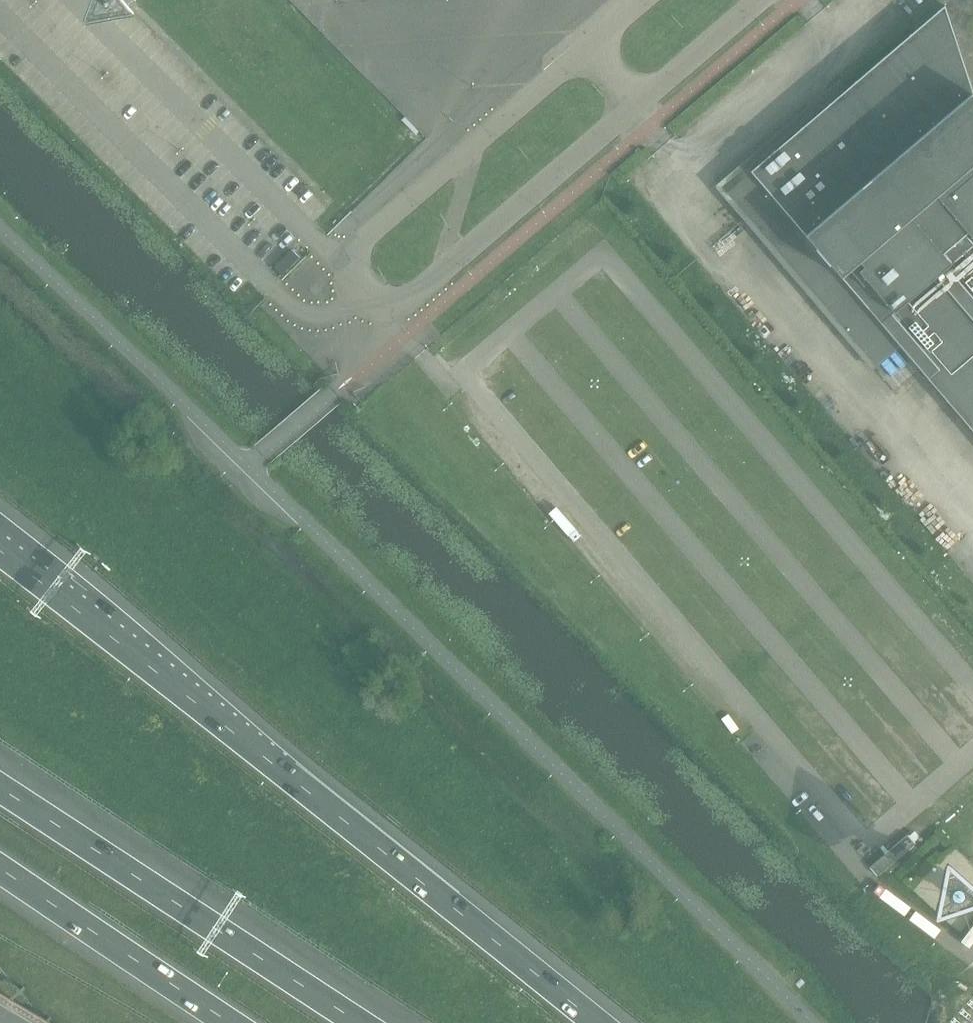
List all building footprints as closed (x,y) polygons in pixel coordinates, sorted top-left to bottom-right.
[(725,193),(745,217),(777,254),(795,274),(871,363),(896,342),(972,432),(972,92),(945,5),(918,29),(914,32),(847,89),(819,113),(814,126),(797,120),(787,150),(770,144),(764,159),(725,193)] [(291,248),(274,265),(282,274),(300,256),(291,248)] [(907,835),(871,865),(879,875),(915,844),(907,835)]
